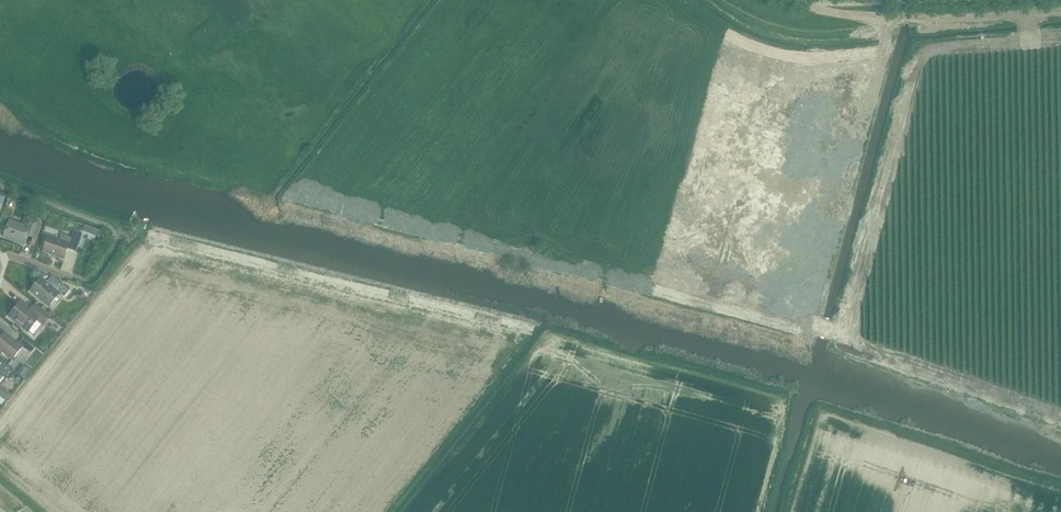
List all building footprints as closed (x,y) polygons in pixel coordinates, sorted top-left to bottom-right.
[(41,211),(39,218),(45,220),(47,213),(41,211)] [(2,212),(0,218),(0,221),(6,223),(9,215),(2,212)] [(40,223),(25,218),(22,226),(9,221),(7,227),(2,225),(0,230),(0,234),(4,235),(3,237),(24,245),(27,236),(34,239),(40,223)] [(59,239),(48,235),(42,252),(63,260),(67,249),(75,252),(82,233),(74,230),(71,237),(61,234),(59,239)] [(41,278),(30,291),(49,307),(60,294),(64,297),(70,290),(52,275),(46,282),(41,278)] [(22,302),(9,317),(28,332),(38,320),(44,325),(50,317),(35,304),(31,309),(22,302)] [(4,332),(0,338),(0,351),(11,360),(22,347),(30,354),(35,348),(23,339),(18,344),(4,332)] [(3,372),(7,375),(12,369),(0,360),(0,376),(3,372)] [(9,375),(4,379),(14,391),(19,386),(9,375)] [(5,400),(10,394),(0,386),(0,396),(5,400)]
